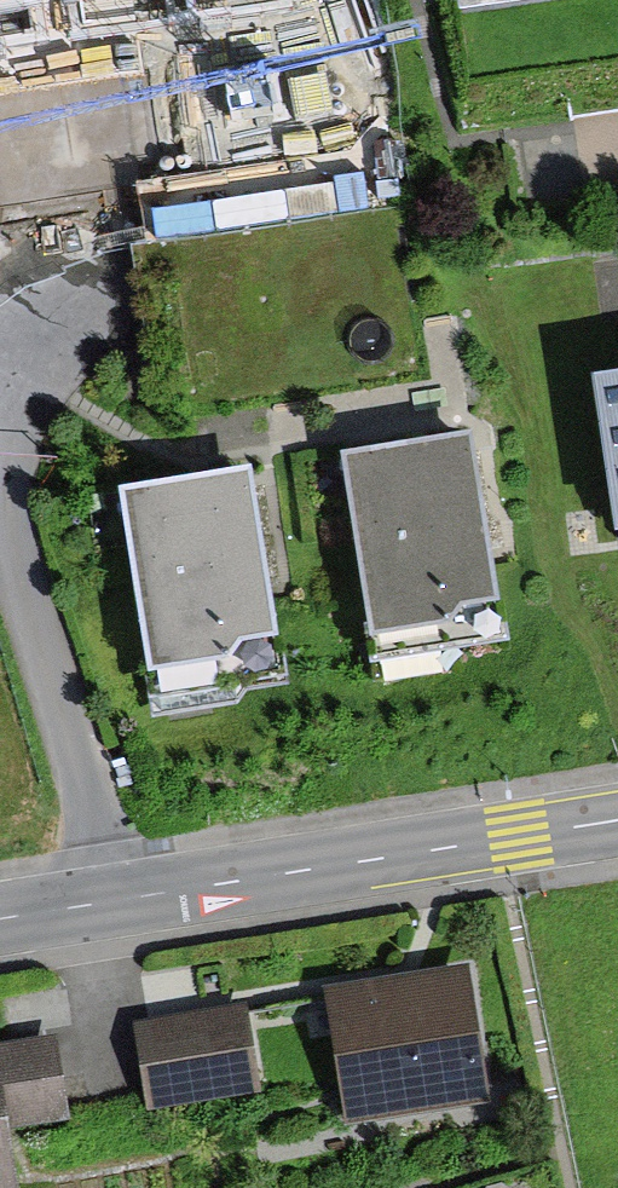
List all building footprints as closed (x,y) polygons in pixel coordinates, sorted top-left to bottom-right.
[(61,59),(49,0),(0,0),(0,71),(61,59)] [(161,41),(329,12),(327,0),(154,0),(161,41)] [(590,388),(612,541),(617,540),(617,384),(590,388)] [(469,446),(339,464),(367,662),(496,644),(469,446)] [(247,483),(118,501),(145,699),(275,681),(247,483)] [(470,966),(323,989),(346,1132),(492,1109),(470,966)] [(248,1007),(133,1025),(147,1113),(156,1112),(255,1096),(262,1095),(248,1007)] [(0,1043),(0,1176),(32,1170),(22,1114),(75,1105),(62,1032),(0,1043)]
